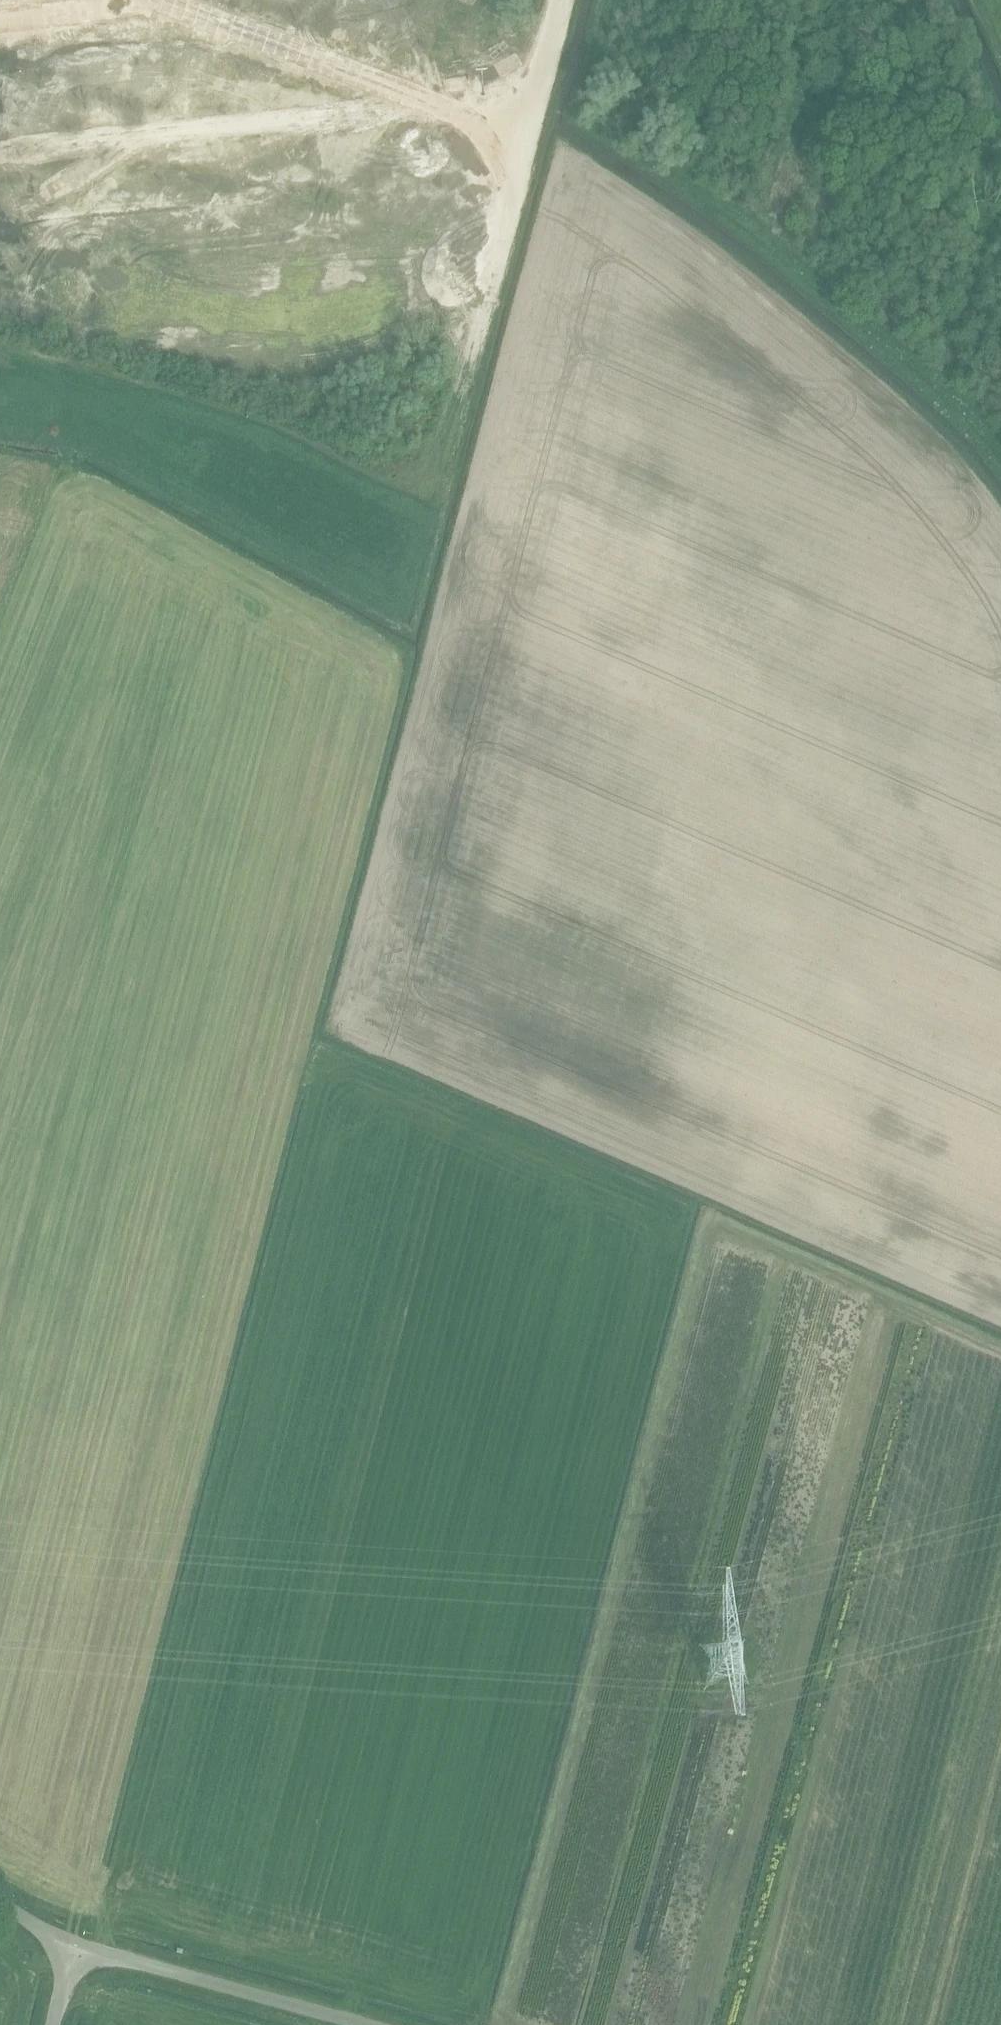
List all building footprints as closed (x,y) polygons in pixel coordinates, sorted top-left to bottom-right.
[(673,615),(680,607),(668,596),(661,605),(673,615)]
